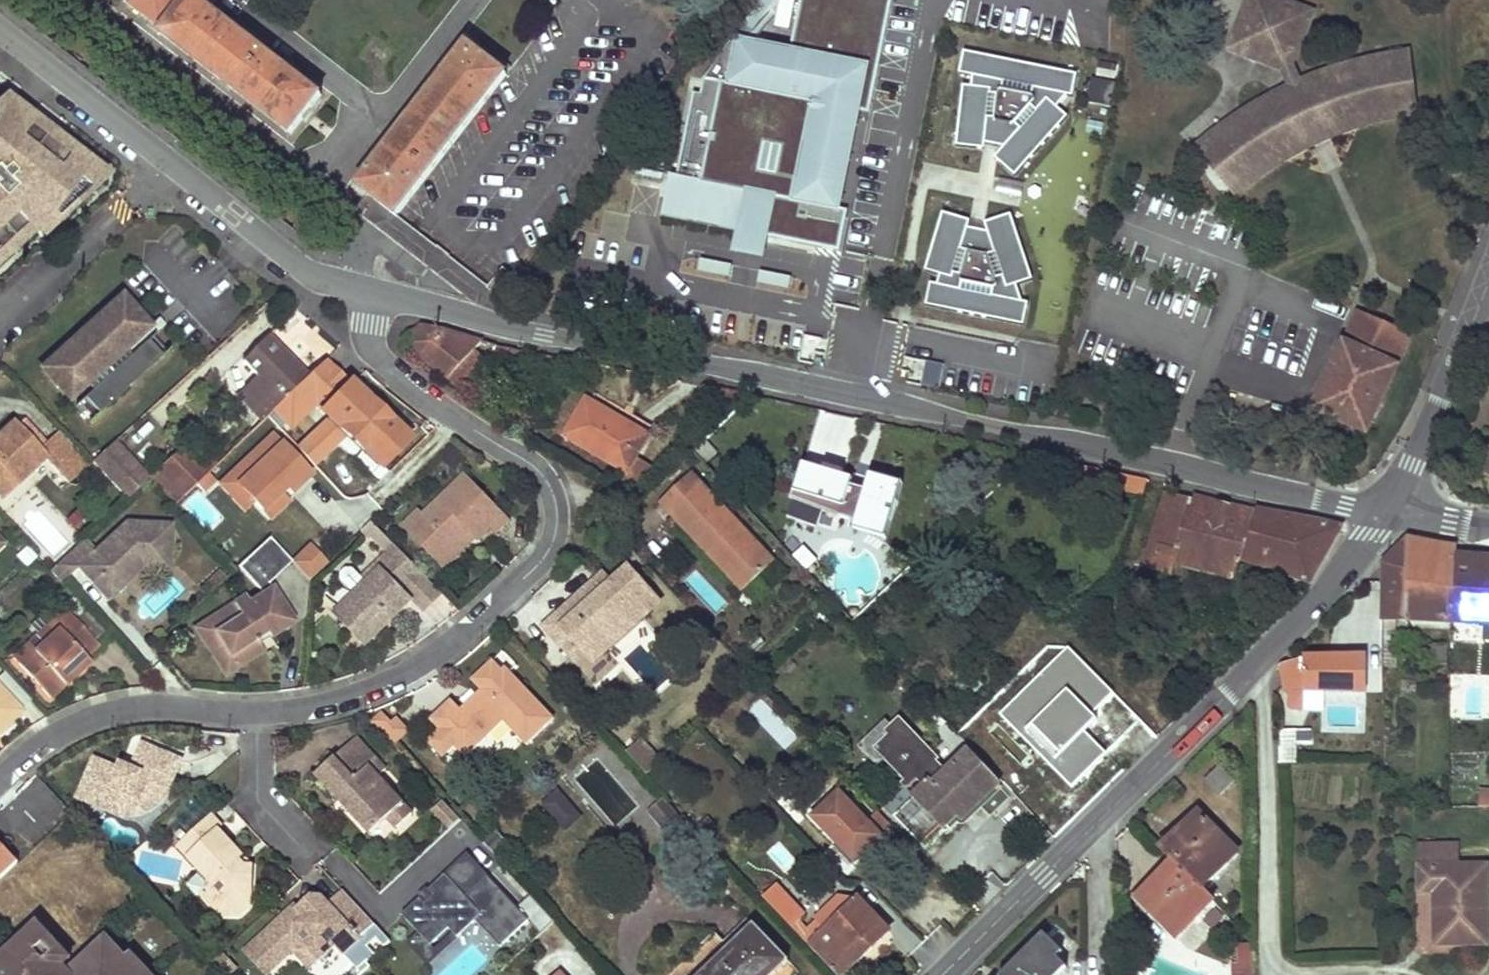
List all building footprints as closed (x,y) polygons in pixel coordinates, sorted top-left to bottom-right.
[(128,4),(161,30),(158,33),(289,133),(321,93),(209,7),(215,0),(130,0),(128,4)] [(791,44),(799,46),(798,54),(790,53),(760,44),(763,40),(743,26),(703,79),(701,94),(693,93),(676,176),(670,175),(662,216),(741,232),(743,222),(767,227),(765,237),(840,252),(846,218),(837,216),(838,209),(858,112),(861,97),(872,99),(892,0),(800,0),(791,44)] [(1410,50),(1391,52),(1378,55),(1369,57),(1356,59),(1344,63),(1328,68),(1314,73),(1298,80),(1292,65),(1313,10),(1286,0),(1246,0),(1227,49),(1281,69),(1288,85),(1275,91),(1262,98),(1235,114),(1219,125),(1203,138),(1192,147),(1228,189),(1240,179),(1258,166),(1272,156),(1284,149),(1308,136),(1324,129),(1321,121),(1340,114),(1343,122),(1357,117),(1370,113),(1390,108),(1417,104),(1410,50)] [(465,42),(355,185),(373,198),(396,216),(506,73),(482,54),(465,42)] [(482,54),(506,73),(510,67),(487,48),(482,54)] [(1077,74),(964,51),(959,74),(972,76),(971,87),(963,86),(956,146),(984,149),(985,143),(1004,145),(994,158),(1015,176),(1067,117),(1057,107),(1067,96),(1072,97),(1077,74)] [(12,236),(19,243),(51,213),(58,220),(101,180),(101,173),(87,162),(81,169),(70,159),(76,152),(43,124),(36,132),(24,122),(31,114),(10,97),(0,107),(0,247),(12,236)] [(1418,114),(1417,104),(1390,108),(1370,113),(1357,117),(1343,122),(1340,114),(1321,121),(1324,129),(1308,136),(1284,149),(1272,156),(1258,166),(1240,179),(1228,189),(1235,196),(1258,178),(1272,169),(1284,160),(1312,145),(1328,138),(1357,128),(1376,122),(1386,120),(1402,117),(1418,114)] [(31,114),(24,122),(36,132),(43,124),(31,114)] [(76,152),(70,159),(81,169),(87,162),(76,152)] [(970,221),(943,213),(925,271),(940,275),(937,285),(930,283),(926,305),(1024,325),(1028,303),(1022,302),(1016,285),(1032,280),(1011,214),(985,223),(988,233),(967,229),(970,221)] [(737,255),(760,259),(765,237),(767,227),(743,222),(741,232),(737,255)] [(4,257),(19,243),(12,236),(0,247),(0,252),(4,257)] [(123,301),(113,310),(111,307),(52,359),(55,362),(45,371),(67,396),(77,387),(80,390),(85,385),(92,392),(83,399),(98,415),(164,356),(150,340),(130,358),(123,351),(138,337),(135,334),(145,325),(123,301)] [(1358,310),(1313,409),(1366,432),(1410,333),(1358,310)] [(448,380),(448,379),(473,352),(482,342),(448,332),(446,330),(422,326),(404,344),(448,380)] [(154,336),(150,340),(164,356),(168,352),(154,336)] [(259,379),(250,387),(274,411),(307,379),(266,338),(242,362),(259,379)] [(495,347),(495,348),(490,368),(512,372),(516,350),(495,347)] [(484,362),(473,352),(448,379),(459,389),(484,362)] [(921,385),(938,389),(944,365),(926,361),(921,385)] [(380,465),(406,440),(323,364),(307,379),(274,411),(267,417),(283,434),(315,404),(330,418),(297,449),(313,466),(347,434),(380,465)] [(250,387),(242,395),(265,419),(274,411),(250,387)] [(83,399),(75,407),(90,423),(98,415),(83,399)] [(586,399),(564,436),(626,473),(620,484),(635,493),(649,468),(635,460),(649,436),(586,399)] [(848,458),(857,420),(819,411),(810,449),(848,458)] [(26,421),(19,428),(40,451),(48,444),(26,421)] [(4,499),(46,459),(68,483),(78,475),(49,443),(48,444),(40,451),(14,423),(0,436),(0,494),(4,499)] [(61,432),(49,443),(78,475),(90,464),(61,432)] [(269,519),(287,502),(280,494),(285,489),(291,494),(310,475),(271,435),(228,476),(254,503),(269,519)] [(116,441),(93,462),(128,499),(150,479),(116,441)] [(162,468),(159,470),(184,497),(196,486),(207,475),(215,467),(206,457),(198,465),(183,448),(162,468)] [(803,464),(794,492),(843,507),(840,518),(856,522),(854,529),(882,538),(887,521),(891,522),(898,501),(894,500),(899,483),(870,474),(866,490),(849,485),(851,478),(803,464)] [(705,487),(693,474),(660,505),(672,518),(705,487)] [(207,475),(196,486),(202,493),(214,482),(207,475)] [(244,513),(254,503),(228,476),(218,486),(244,513)] [(463,476),(422,517),(417,512),(403,527),(437,560),(446,550),(453,550),(472,533),(476,537),(479,540),(491,528),(496,533),(508,521),(463,476)] [(1128,477),(1125,485),(1146,491),(1149,481),(1128,477)] [(1087,486),(1103,489),(1104,482),(1088,480),(1087,486)] [(903,484),(899,483),(894,500),(898,501),(903,484)] [(705,487),(672,518),(742,593),(775,561),(705,487)] [(792,500),(840,518),(843,507),(794,492),(792,500)] [(1164,494),(1145,554),(1142,566),(1144,568),(1171,575),(1175,562),(1234,577),(1240,559),(1309,582),(1340,528),(1340,526),(1254,509),(1252,510),(1251,513),(1178,495),(1175,494),(1174,497),(1164,494)] [(791,504),(788,515),(814,521),(817,510),(791,504)] [(891,522),(887,521),(882,538),(886,539),(891,522)] [(377,528),(371,522),(361,532),(367,538),(370,535),(377,528)] [(94,552),(83,541),(50,572),(60,582),(78,566),(107,598),(142,565),(167,566),(169,525),(126,523),(94,552)] [(377,528),(370,535),(388,553),(394,546),(377,528)] [(446,550),(437,560),(445,568),(476,537),(472,533),(453,550),(446,550)] [(270,539),(238,568),(260,591),(263,594),(249,604),(245,597),(233,604),(236,609),(217,620),(214,616),(195,628),(211,654),(224,646),(238,667),(264,651),(258,642),(292,621),(268,584),(292,563),(270,539)] [(1383,563),(1384,620),(1451,622),(1455,555),(1457,547),(1431,543),(1408,539),(1405,542),(1383,563)] [(292,564),(309,582),(328,564),(312,546),(292,564)] [(366,645),(412,601),(404,593),(423,574),(394,546),(388,553),(375,565),(379,570),(354,595),(335,614),(366,645)] [(1475,557),(1455,555),(1451,622),(1488,624),(1488,558),(1475,557)] [(350,590),(354,595),(379,570),(375,565),(350,590)] [(567,633),(556,643),(571,659),(582,649),(590,658),(614,635),(608,629),(631,607),(637,614),(655,597),(628,568),(611,584),(603,576),(579,598),(587,606),(563,629),(567,633)] [(582,649),(571,659),(585,674),(661,603),(655,597),(637,614),(631,607),(608,629),(614,635),(590,658),(582,649)] [(579,598),(545,631),(556,643),(567,633),(563,629),(587,606),(579,598)] [(233,604),(214,616),(217,620),(236,609),(233,604)] [(50,698),(89,663),(85,658),(98,646),(65,610),(51,623),(58,630),(20,666),(50,698)] [(58,630),(51,623),(13,658),(20,666),(58,630)] [(1432,645),(1432,665),(1447,665),(1447,645),(1432,645)] [(224,646),(211,654),(225,676),(238,667),(224,646)] [(1067,647),(998,717),(1069,788),(1104,753),(1078,726),(1112,692),(1067,647)] [(1281,665),(1286,690),(1292,695),(1291,707),(1293,708),(1303,710),(1304,690),(1365,692),(1365,657),(1303,657),(1281,665)] [(554,719),(505,668),(502,671),(493,661),(472,680),(482,690),(461,711),(451,700),(431,720),(440,730),(428,741),(442,757),(455,746),(466,757),(486,738),(482,733),(508,709),(518,719),(510,727),(527,745),(554,719)] [(21,712),(0,689),(0,731),(21,712)] [(1322,710),(1322,694),(1304,694),(1304,710),(1322,710)] [(482,733),(486,738),(504,720),(510,727),(518,719),(508,709),(482,733)] [(388,746),(409,735),(396,710),(375,722),(388,746)] [(941,717),(931,726),(939,735),(949,725),(941,717)] [(962,821),(999,786),(971,756),(950,775),(940,764),(942,762),(902,720),(894,727),(887,734),(891,737),(876,751),(890,766),(904,781),(900,784),(906,790),(923,775),(930,783),(894,816),(925,849),(948,828),(947,826),(958,816),(962,821)] [(889,722),(861,749),(883,772),(890,766),(876,751),(891,737),(887,734),(894,727),(889,722)] [(1279,730),(1279,763),(1297,762),(1296,730),(1279,730)] [(369,835),(386,819),(404,803),(379,776),(387,769),(357,737),(315,776),(369,835)] [(639,738),(624,753),(645,774),(660,759),(639,738)] [(182,761),(143,745),(132,769),(121,765),(119,770),(95,760),(79,798),(120,815),(138,817),(152,807),(166,798),(182,761)] [(1223,762),(1204,780),(1219,797),(1239,777),(1223,762)] [(558,789),(541,804),(565,832),(583,818),(558,789)] [(1479,807),(1488,807),(1488,792),(1479,792),(1479,807)] [(848,868),(881,837),(839,793),(814,817),(839,844),(832,851),(848,868)] [(664,798),(648,812),(668,836),(684,822),(664,798)] [(413,813),(404,803),(386,819),(396,829),(413,813)] [(1197,813),(1160,849),(1173,861),(1201,890),(1238,854),(1197,813)] [(239,860),(243,856),(219,830),(222,827),(211,815),(177,846),(213,884),(202,894),(211,905),(250,905),(252,866),(244,865),(239,860)] [(0,844),(0,878),(17,862),(0,844)] [(1486,944),(1486,866),(1456,866),(1456,845),(1419,845),(1419,891),(1434,891),(1435,944),(1486,944)] [(243,856),(239,860),(244,865),(252,866),(243,856)] [(1177,939),(1213,903),(1201,890),(1173,861),(1136,897),(1177,939)] [(763,897),(837,974),(845,974),(890,932),(859,899),(856,902),(828,929),(827,930),(817,921),(809,929),(800,920),(805,915),(776,885),(763,897)] [(245,952),(267,974),(269,974),(294,952),(296,950),(311,950),(320,960),(336,946),(344,954),(375,925),(343,892),(320,913),(320,919),(313,925),(308,919),(295,906),(245,952)] [(818,918),(828,929),(856,902),(853,899),(840,896),(818,918)] [(530,897),(519,909),(543,932),(554,920),(530,897)] [(250,905),(211,905),(221,916),(239,915),(250,905)] [(317,911),(308,919),(313,925),(320,919),(320,913),(317,911)] [(890,930),(909,950),(919,941),(899,921),(890,930)] [(702,974),(775,974),(789,962),(754,925),(702,974)] [(134,972),(136,970),(107,938),(77,966),(44,930),(16,956),(11,950),(0,960),(0,974),(137,974),(134,972)] [(714,932),(673,974),(695,974),(725,943),(714,932)] [(1069,962),(1038,934),(1000,974),(1057,974),(1069,962)] [(1234,974),(1255,974),(1254,966),(1253,966),(1253,945),(1240,945),(1240,966),(1234,966),(1234,974)] [(296,950),(294,952),(311,970),(320,960),(311,950),(296,950)]
